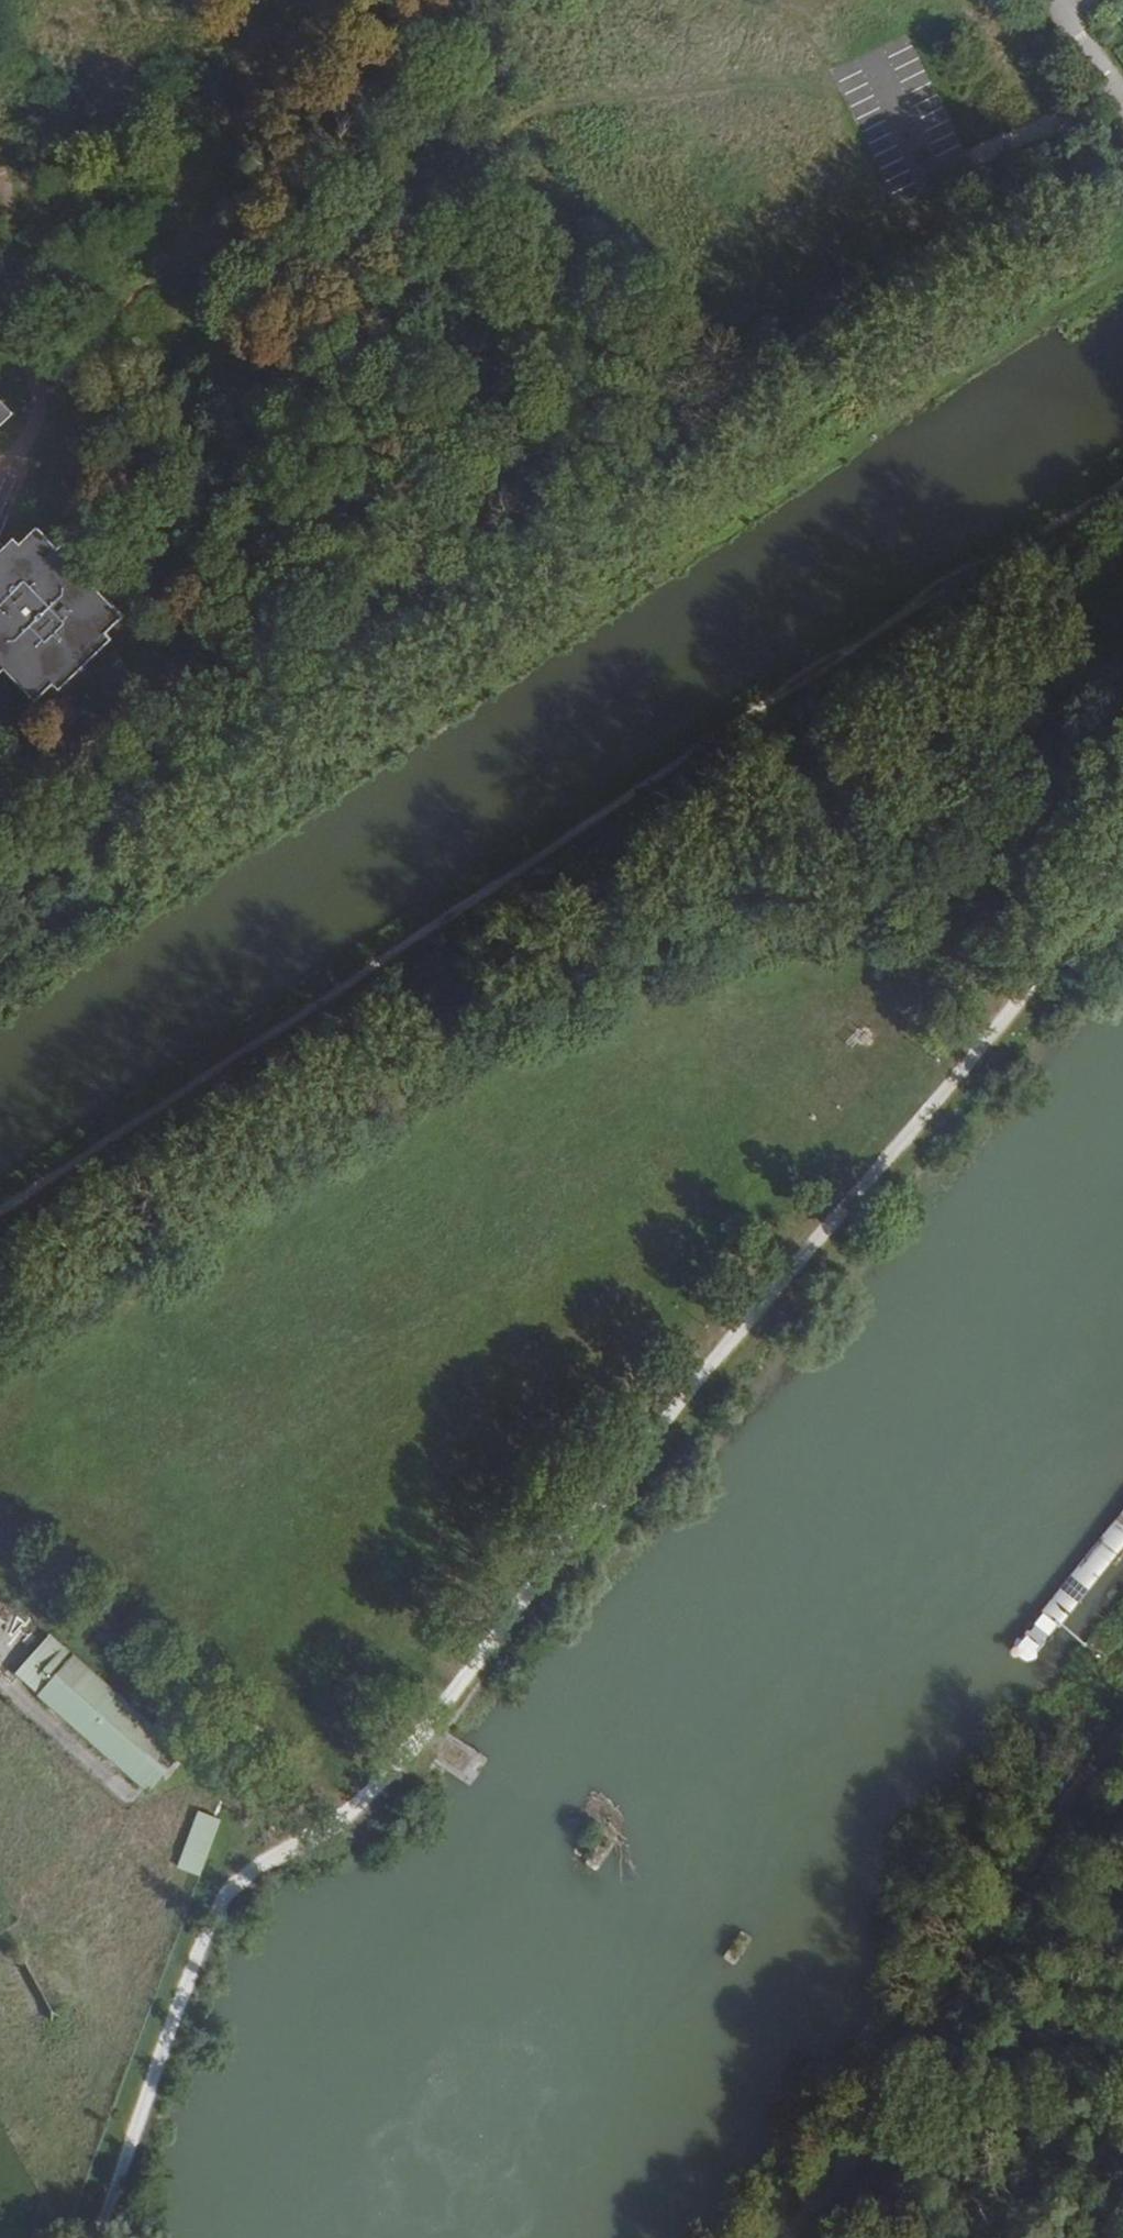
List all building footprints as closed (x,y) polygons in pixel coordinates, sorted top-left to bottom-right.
[(39,706),(57,689),(59,692),(112,642),(110,638),(127,622),(78,571),(83,566),(67,549),(62,554),(41,532),(23,549),(21,546),(0,566),(0,666),(39,706)] [(148,1791),(185,1750),(52,1633),(17,1672),(41,1693),(39,1694),(148,1791)] [(183,1863),(205,1871),(224,1818),(202,1810),(183,1863)]
